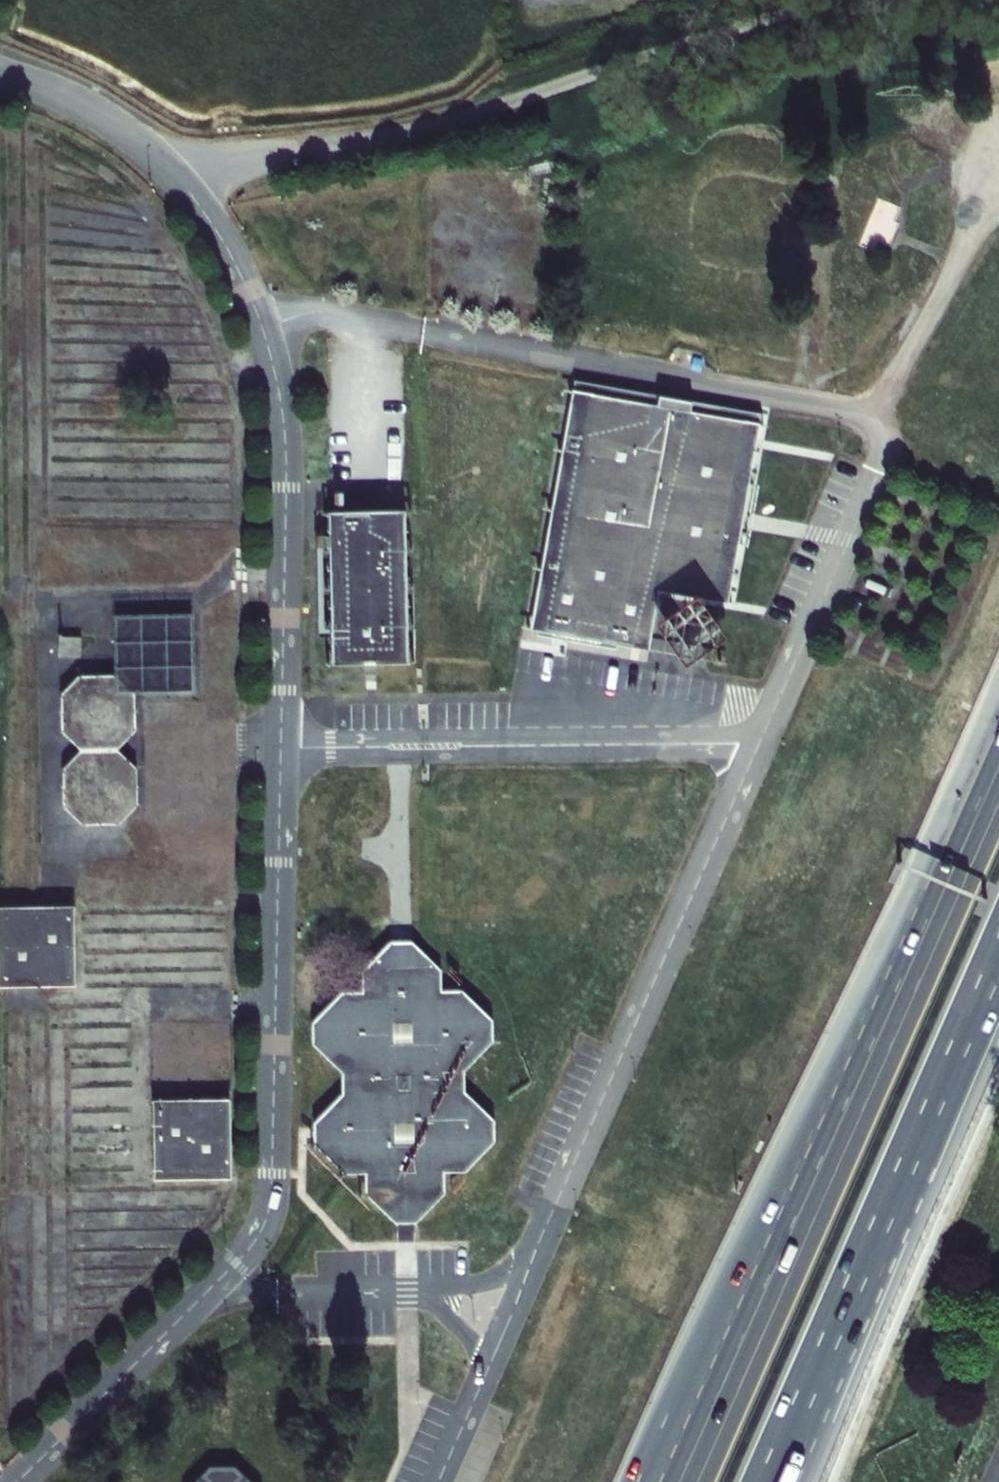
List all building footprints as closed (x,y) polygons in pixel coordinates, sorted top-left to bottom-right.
[(880,252),(897,203),(876,195),(858,244),(880,252)] [(577,401),(535,630),(616,644),(620,636),(652,642),(662,585),(722,593),(750,435),(758,436),(762,408),(575,375),(571,398),(577,401)] [(410,485),(333,486),(335,636),(411,635),(410,485)] [(68,814),(130,812),(133,809),(132,765),(117,751),(133,735),(132,691),(193,690),(192,611),(114,612),(115,674),(79,675),(60,695),(61,735),(78,750),(61,768),(62,808),(68,814)] [(78,823),(120,823),(130,812),(68,814),(78,823)] [(0,900),(0,975),(70,977),(73,902),(0,900)] [(314,1121),(314,1125),(314,1141),(343,1172),(365,1172),(365,1191),(394,1221),(417,1221),(443,1193),(443,1171),(465,1171),(496,1138),(495,1117),(466,1089),(466,1069),(493,1040),(492,1017),(463,988),(439,989),(439,966),(413,941),(391,941),(362,970),(363,990),(343,990),(311,1023),(312,1042),(342,1070),(342,1092),(314,1121)] [(208,1174),(206,1098),(132,1100),(132,1175),(208,1174)] [(417,1221),(394,1221),(394,1245),(418,1244),(417,1221)] [(238,1459),(206,1459),(186,1481),(263,1481),(238,1459)]
